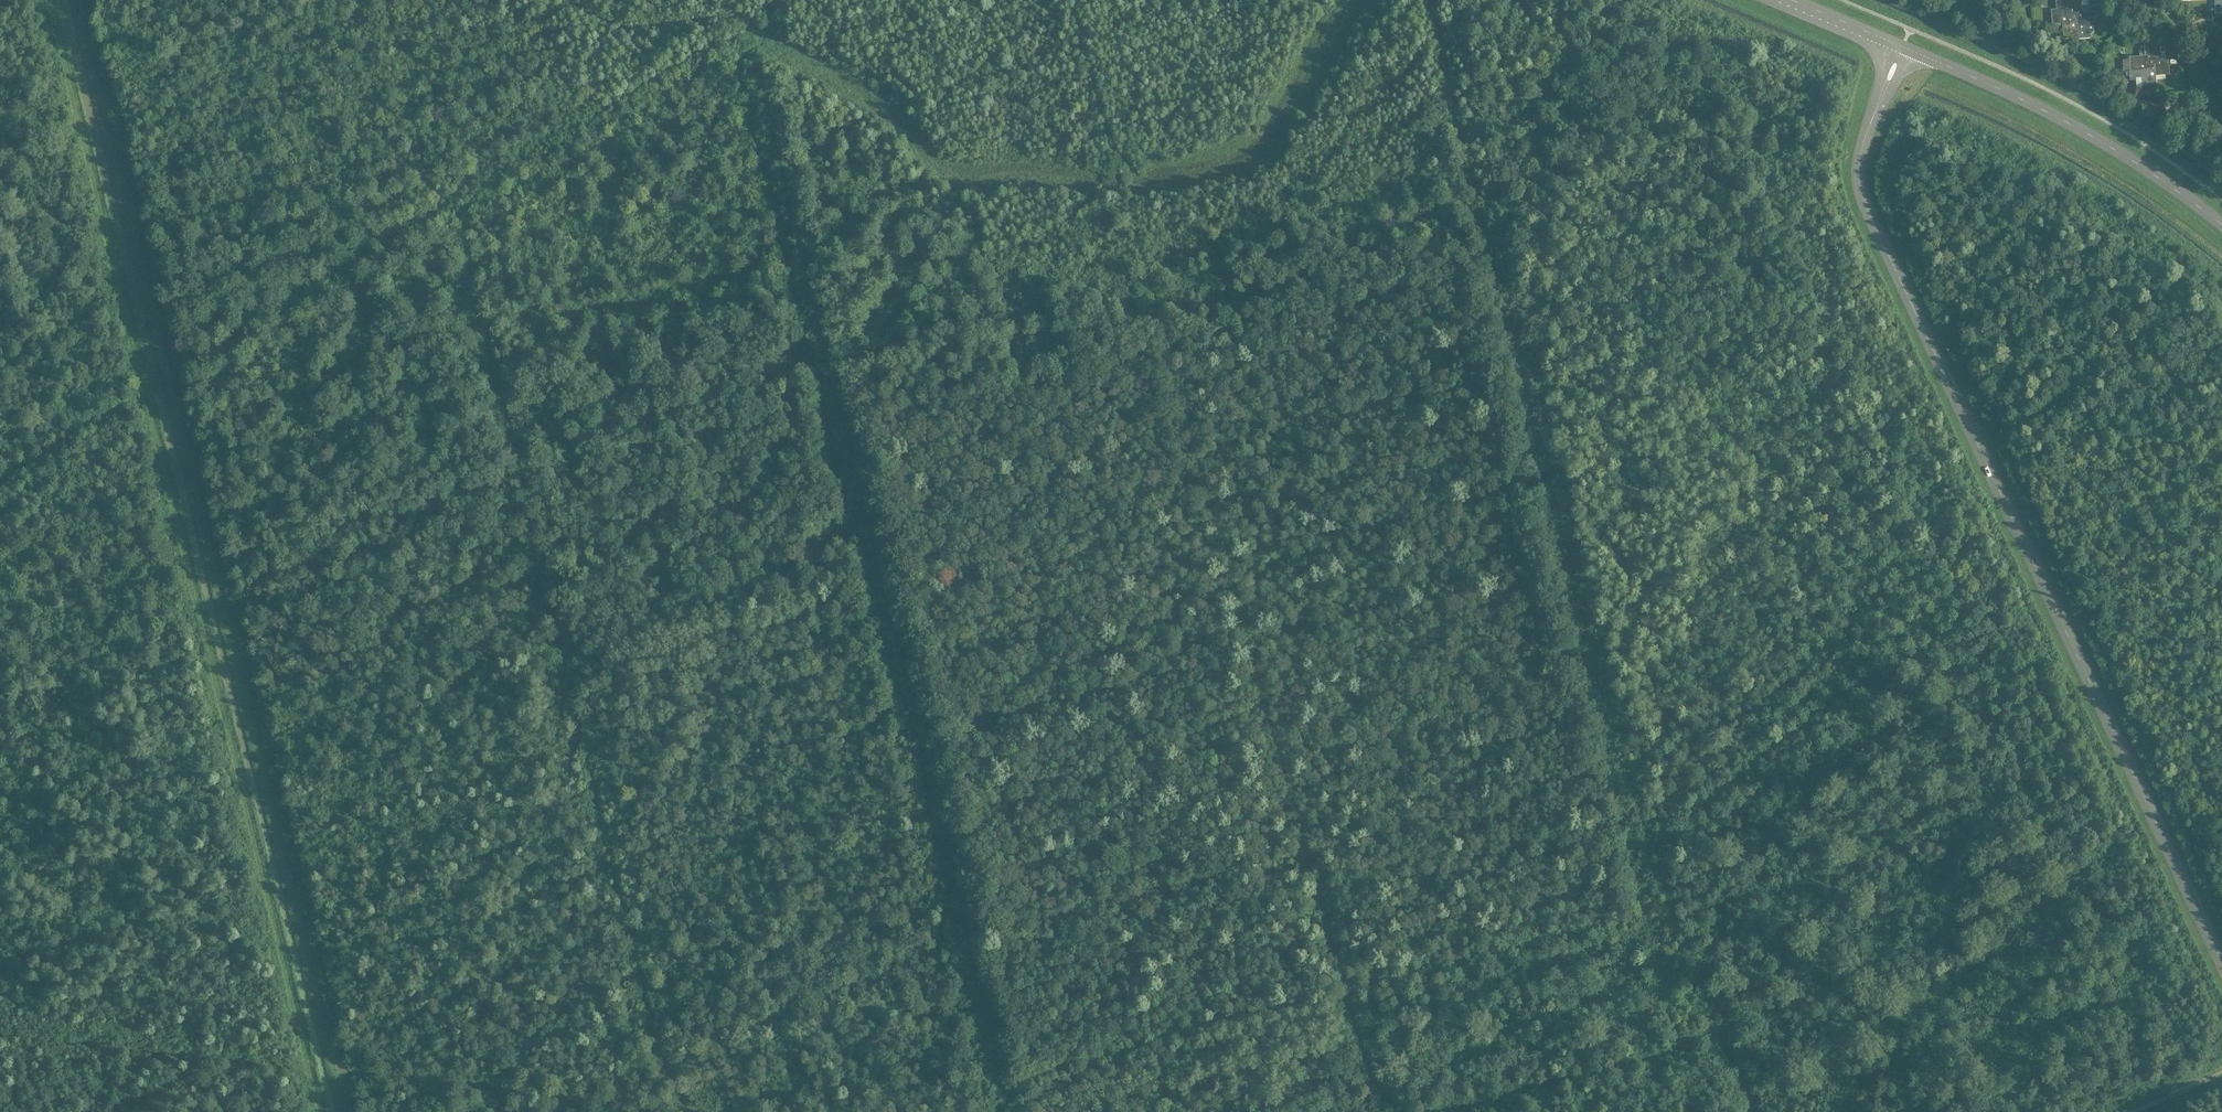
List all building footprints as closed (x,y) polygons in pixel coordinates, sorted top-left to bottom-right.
[(2052,11),(2053,23),(2064,22),(2072,22),(2072,17),(2067,18),(2066,0),(2065,0),(2057,0),(2058,9),(2058,10),(2052,11)] [(2066,0),(2067,18),(2072,17),(2071,13),(2081,12),(2080,0),(2069,0),(2066,0)] [(2081,12),(2071,13),(2072,17),(2077,17),(2077,27),(2078,31),(2090,30),(2089,26),(2090,26),(2090,13),(2091,13),(2091,12),(2090,12),(2082,12),(2081,12)] [(2072,22),(2064,22),(2065,38),(2078,37),(2078,31),(2077,27),(2077,17),(2072,17),(2072,22)] [(2146,47),(2144,47),(2144,48),(2145,57),(2146,66),(2150,65),(2150,61),(2160,60),(2159,47),(2146,48),(2146,47)] [(2145,57),(2131,58),(2132,71),(2142,70),(2151,70),(2150,65),(2146,66),(2145,57)] [(2160,60),(2150,61),(2150,65),(2155,65),(2155,75),(2169,74),(2168,59),(2160,60)] [(2132,71),(2129,72),(2130,78),(2143,76),(2143,85),(2144,89),(2156,88),(2156,84),(2155,75),(2155,65),(2150,65),(2151,70),(2142,70),(2132,71)]
